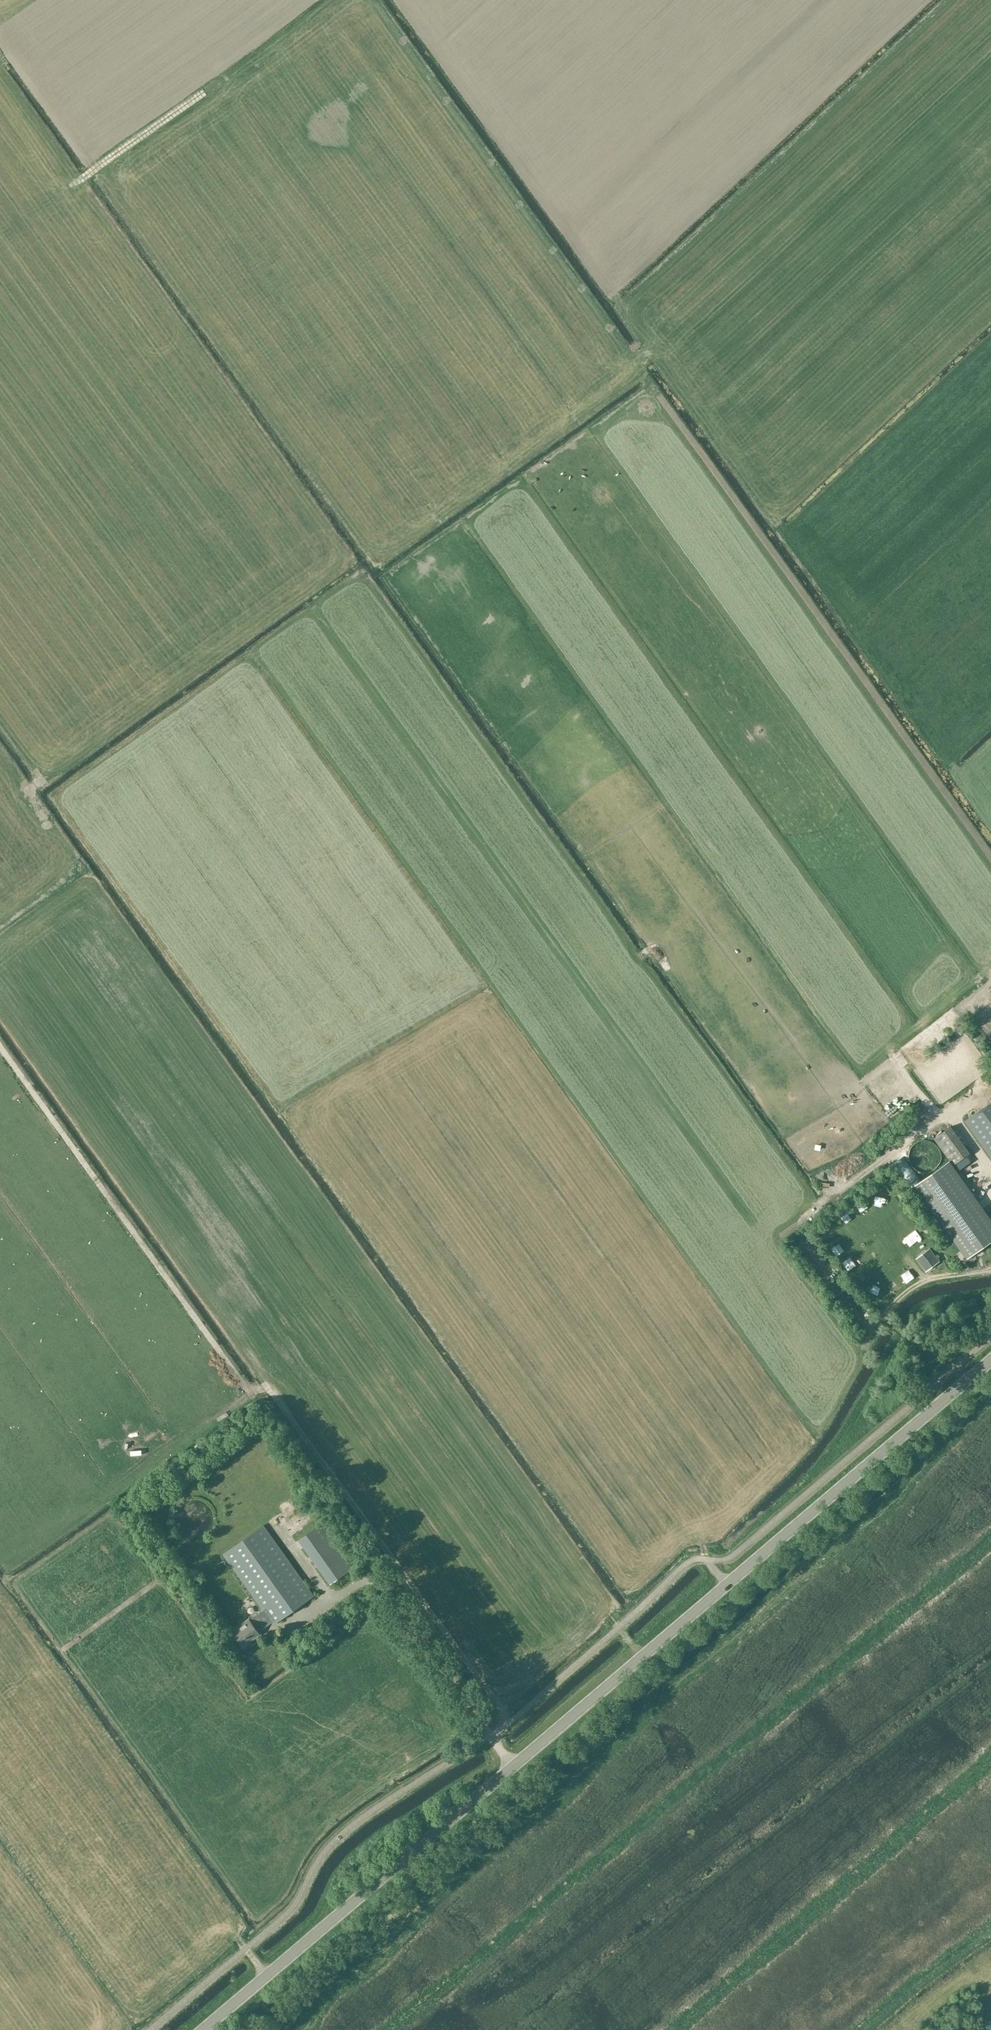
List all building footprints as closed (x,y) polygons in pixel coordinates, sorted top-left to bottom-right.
[(913,1051),(916,1060),(926,1057),(922,1047),(913,1051)] [(907,1059),(910,1065),(916,1062),(912,1056),(907,1059)] [(966,1121),(990,1157),(990,1103),(966,1121)] [(934,1139),(953,1165),(969,1154),(951,1127),(934,1139)] [(914,1185),(967,1259),(990,1242),(990,1220),(949,1161),(914,1185)] [(984,1185),(975,1190),(985,1208),(990,1205),(990,1199),(984,1185)] [(874,1188),(872,1199),(884,1202),(887,1191),(874,1188)] [(860,1210),(866,1207),(863,1200),(856,1202),(860,1210)] [(907,1235),(915,1245),(923,1239),(915,1228),(907,1235)] [(940,1261),(930,1248),(916,1258),(926,1272),(940,1261)] [(849,1268),(854,1265),(850,1257),(844,1260),(849,1268)] [(887,1289),(891,1295),(902,1288),(898,1282),(887,1289)] [(214,1524),(215,1520),(214,1517),(213,1512),(211,1509),(209,1506),(204,1503),(201,1501),(198,1500),(194,1500),(191,1500),(186,1502),(182,1504),(180,1506),(177,1509),(176,1512),(174,1517),(174,1520),(174,1524),(176,1529),(177,1532),(180,1535),(182,1537),(187,1539),(191,1540),(194,1541),(199,1540),(203,1539),(206,1537),(209,1535),(212,1531),(213,1527),(214,1524)] [(284,1543),(292,1537),(287,1531),(283,1535),(277,1528),(285,1522),(279,1515),(269,1522),(284,1543)] [(321,1524),(300,1539),(332,1584),(353,1568),(321,1524)] [(264,1526),(223,1555),(263,1610),(250,1620),(249,1619),(241,1625),(242,1625),(233,1632),(243,1647),(260,1634),(259,1632),(272,1623),(274,1625),(314,1596),(264,1526)]
